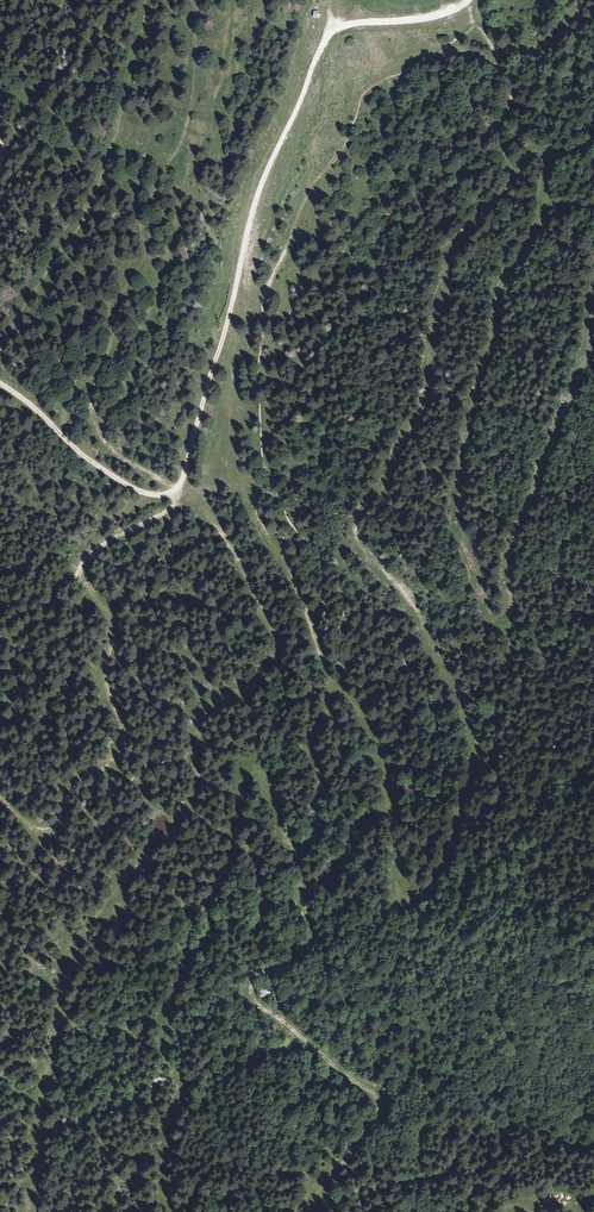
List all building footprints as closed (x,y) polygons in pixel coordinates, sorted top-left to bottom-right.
[(270,998),(270,990),(260,991),(260,999),(270,998)]
